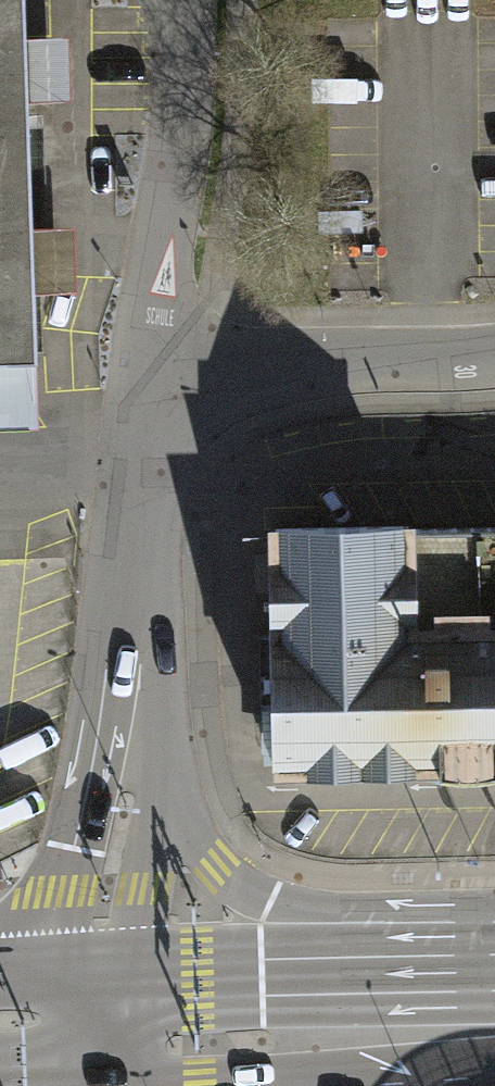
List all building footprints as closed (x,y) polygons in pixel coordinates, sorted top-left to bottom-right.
[(7,0),(0,0),(0,415),(19,414),(7,0)] [(269,523),(273,768),(494,764),(494,527),(417,528),(417,521),(269,523)]
